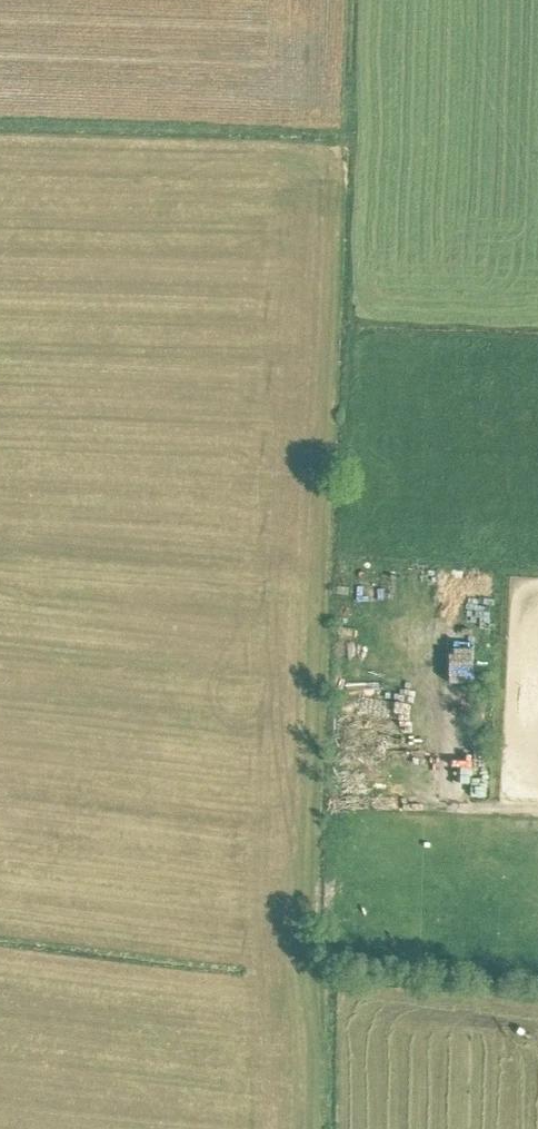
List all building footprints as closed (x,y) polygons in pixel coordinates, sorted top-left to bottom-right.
[(467,707),(466,678),(452,679),(453,708),(467,707)]
